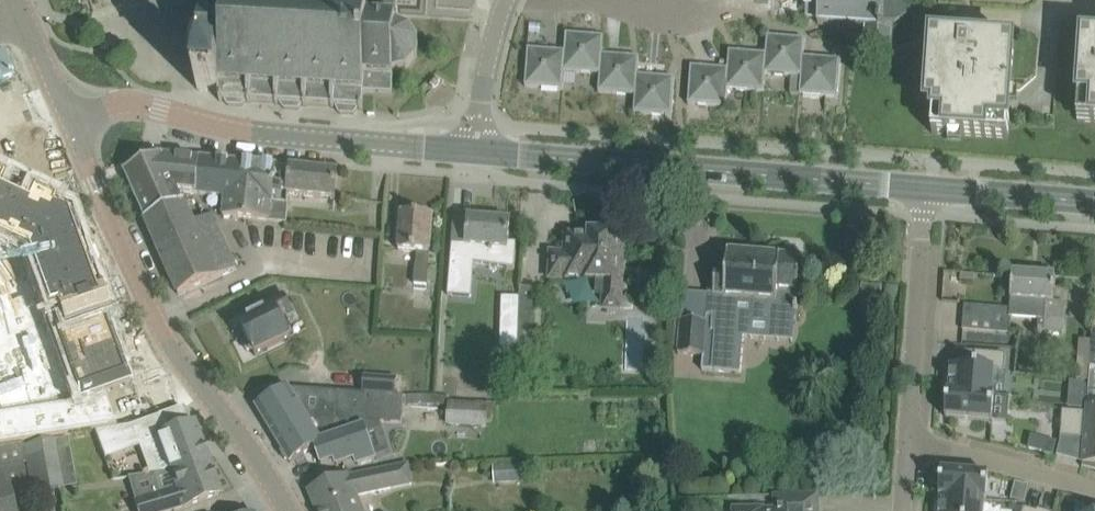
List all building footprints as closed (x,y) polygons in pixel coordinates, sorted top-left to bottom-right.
[(198,90),(221,91),(220,101),(223,102),(223,100),(225,100),(228,106),(242,107),(246,102),(280,104),(284,109),(298,110),(302,105),(336,107),(340,114),(354,115),(358,109),(360,109),(359,110),(363,110),(363,94),(392,95),(394,74),(408,70),(417,58),(418,44),(410,32),(396,26),(398,6),(417,7),(417,0),(203,0),(198,90)] [(805,8),(807,8),(806,18),(818,19),(818,25),(867,28),(865,48),(890,50),(892,24),(894,24),(896,24),(899,24),(901,23),(903,22),(905,20),(906,19),(908,17),(909,15),(910,13),(910,10),(910,8),(910,6),(910,3),(909,1),(908,0),(806,0),(805,8)] [(529,33),(539,34),(540,25),(530,24),(529,33)] [(986,32),(986,31),(961,29),(961,30),(963,30),(962,41),(931,39),(926,108),(934,109),(932,134),(1008,139),(1014,44),(984,42),(984,32),(986,32)] [(600,75),(603,55),(604,37),(566,34),(565,52),(564,72),(600,75)] [(801,77),(804,57),(805,39),(767,36),(766,54),(765,74),(801,77)] [(1083,39),(1077,121),(1094,122),(1094,40),(1083,39)] [(842,48),(832,47),(832,55),(841,55),(842,48)] [(563,90),(564,72),(565,52),(528,49),(525,87),(563,90)] [(764,92),(765,74),(766,54),(729,52),(728,70),(727,89),(764,92)] [(635,95),(638,76),(639,58),(603,55),(600,75),(599,93),(635,95)] [(838,98),(840,60),(804,57),(801,77),(800,95),(838,98)] [(726,107),(727,89),(728,70),(691,67),(688,104),(726,107)] [(672,116),(675,79),(638,76),(635,95),(634,113),(672,116)] [(179,192),(163,155),(162,155),(125,172),(146,218),(183,201),(179,192)] [(200,159),(163,155),(179,192),(197,194),(200,158),(200,159)] [(244,163),(200,158),(197,194),(225,197),(223,217),(257,221),(259,207),(242,204),(243,199),(241,198),(247,163),(244,162),(244,163)] [(259,207),(257,221),(269,222),(276,223),(285,224),(289,194),(292,168),(291,168),(278,167),(278,166),(247,163),(241,198),(243,199),(242,204),(259,207)] [(335,199),(336,194),(338,173),(292,168),(289,194),(335,199)] [(114,428),(116,427),(104,394),(129,385),(121,364),(112,339),(105,321),(107,320),(98,296),(97,297),(93,285),(85,265),(81,253),(69,219),(53,212),(54,211),(31,201),(30,202),(12,193),(2,189),(3,187),(0,186),(0,445),(114,428)] [(194,223),(189,210),(184,201),(183,201),(146,218),(145,219),(158,248),(198,230),(195,223),(194,223)] [(428,271),(430,237),(432,215),(402,212),(399,251),(417,252),(414,284),(427,285),(427,283),(428,271)] [(452,244),(448,295),(471,297),(473,263),(507,268),(515,269),(515,264),(516,244),(509,243),(511,221),(469,218),(469,220),(454,218),(453,240),(452,244)] [(199,233),(209,229),(205,219),(195,223),(198,230),(199,233)] [(205,246),(223,238),(217,225),(209,229),(199,233),(205,246)] [(205,246),(199,233),(198,230),(158,248),(179,295),(237,269),(228,250),(210,258),(205,246)] [(620,308),(622,235),(591,234),(591,238),(566,237),(566,254),(558,254),(557,277),(605,279),(604,307),(620,308)] [(210,258),(228,250),(223,238),(205,246),(210,258)] [(679,342),(678,355),(703,357),(703,371),(741,374),(743,338),(745,317),(767,319),(771,324),(789,325),(794,321),(796,321),(797,312),(798,312),(798,306),(799,289),(807,290),(808,274),(800,274),(801,259),(798,259),(799,253),(795,248),(787,247),(783,252),(782,257),(728,253),(727,265),(711,263),(709,295),(706,322),(681,320),(679,342)] [(1048,276),(1049,270),(1028,268),(1027,275),(1012,274),(1010,309),(998,308),(964,306),(963,330),(1011,333),(1012,316),(1039,318),(1038,332),(1062,334),(1064,302),(1053,302),(1055,277),(1048,276)] [(428,271),(427,283),(436,284),(437,272),(428,271)] [(533,347),(534,289),(520,289),(519,322),(518,347),(533,347)] [(256,354),(276,344),(291,336),(283,320),(294,315),(285,297),(261,309),(262,313),(239,324),(247,340),(244,343),(248,351),(252,351),(255,356),(257,355),(256,354)] [(501,321),(500,347),(505,347),(507,347),(518,347),(519,322),(501,321)] [(1077,366),(1077,378),(1089,379),(1090,367),(1091,340),(1079,339),(1077,366)] [(949,392),(992,395),(994,371),(1004,372),(1006,355),(975,352),(974,368),(951,366),(949,392)] [(365,378),(364,393),(396,395),(397,380),(365,378)] [(1069,380),(1068,393),(1083,394),(1084,381),(1069,380)] [(275,396),(257,407),(274,435),(282,449),(281,453),(285,459),(289,460),(290,463),(316,448),(323,464),(335,460),(337,465),(356,459),(358,464),(374,459),(373,454),(365,430),(364,429),(362,422),(384,423),(402,423),(403,395),(396,395),(364,393),(286,389),(275,396)] [(994,395),(992,395),(949,392),(947,392),(945,417),(992,421),(994,395)] [(488,426),(489,415),(489,403),(449,401),(448,424),(488,426)] [(1082,465),(1094,466),(1094,407),(1087,406),(1086,406),(1086,415),(1082,465)] [(1063,412),(1061,438),(1082,439),(1083,413),(1063,412)] [(114,428),(95,432),(105,458),(143,444),(151,441),(150,438),(156,436),(164,457),(171,475),(184,470),(183,468),(208,458),(194,422),(166,432),(159,414),(125,426),(116,427),(114,428)] [(52,440),(24,445),(32,494),(60,489),(52,440)] [(1045,441),(1042,452),(1053,455),(1056,443),(1045,441)] [(12,503),(31,499),(26,477),(23,464),(25,463),(23,445),(0,449),(0,474),(1,476),(0,476),(0,510),(14,510),(12,503)] [(136,500),(139,510),(171,510),(183,508),(222,494),(209,460),(208,458),(183,468),(184,470),(171,475),(176,489),(136,500)] [(495,483),(524,482),(523,463),(494,464),(495,483)] [(318,510),(361,510),(355,494),(391,487),(387,470),(349,479),(339,479),(310,491),(318,510)] [(941,497),(984,500),(986,501),(988,475),(941,471),(939,497),(941,497)] [(817,496),(776,498),(776,507),(765,507),(765,505),(732,507),(732,510),(818,510),(817,496)] [(984,500),(941,497),(940,510),(983,510),(984,500)]
